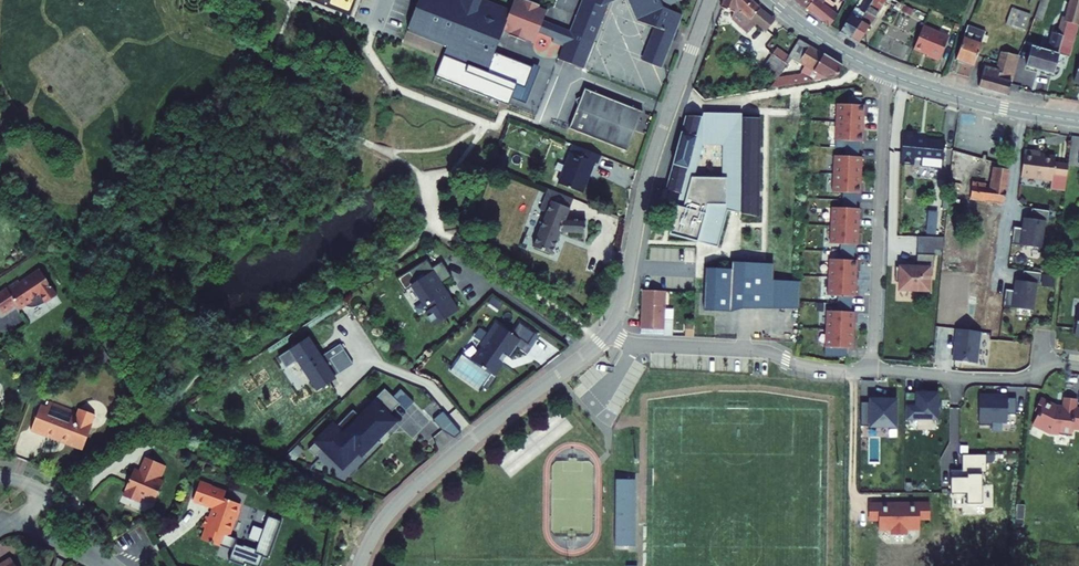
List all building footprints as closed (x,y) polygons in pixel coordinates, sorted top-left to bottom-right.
[(374,18),(379,5),(365,0),(363,0),(358,12),(374,18)] [(566,38),(548,30),(539,26),(543,16),(535,12),(535,10),(520,4),(520,6),(511,3),(506,15),(484,6),(477,3),(478,0),(414,0),(401,32),(433,46),(429,56),(482,78),(496,43),(489,40),(493,33),(499,35),(506,38),(505,40),(521,47),(522,45),(529,48),(534,38),(549,43),(547,47),(560,52),(561,48),(565,38),(566,38)] [(572,21),(566,38),(565,38),(561,48),(560,52),(555,64),(580,74),(590,48),(605,9),(623,2),(628,0),(580,0),(572,21)] [(623,2),(627,9),(637,5),(634,0),(628,0),(623,2)] [(637,5),(627,9),(633,28),(652,35),(666,40),(654,73),(660,75),(670,48),(668,47),(670,42),(672,42),(679,22),(665,17),(660,3),(665,1),(666,0),(634,0),(637,5)] [(660,3),(665,17),(685,8),(681,0),(666,0),(665,1),(660,3)] [(772,25),(737,0),(723,0),(718,19),(730,22),(729,25),(747,38),(754,29),(764,36),(772,25)] [(834,23),(843,10),(829,1),(830,0),(795,0),(812,8),(834,23)] [(866,39),(887,0),(876,0),(875,1),(870,11),(867,15),(856,34),(866,39)] [(870,11),(875,1),(873,0),(868,0),(864,5),(867,6),(866,8),(870,11)] [(1033,65),(1057,71),(1062,54),(1073,57),(1078,36),(1078,0),(1076,0),(1071,16),(1066,15),(1065,19),(1063,18),(1060,32),(1058,31),(1053,48),(1038,44),(1035,54),(1033,65)] [(1047,16),(1052,0),(1044,0),(1040,14),(1047,16)] [(1012,24),(1031,30),(1036,13),(1018,7),(1012,24)] [(845,29),(856,34),(867,15),(858,10),(845,29)] [(956,35),(931,24),(921,45),(935,52),(934,53),(946,58),(956,35)] [(977,26),(976,31),(993,36),(994,32),(977,26)] [(976,31),(965,59),(982,66),(993,36),(976,31)] [(496,43),(499,35),(493,33),(489,40),(496,43)] [(666,40),(652,35),(640,68),(654,73),(666,40)] [(791,62),(799,67),(808,51),(802,46),(791,62)] [(808,51),(799,67),(824,82),(840,79),(841,77),(844,70),(808,51)] [(984,86),(1014,94),(1016,86),(1023,53),(1010,51),(1008,59),(1004,58),(1001,67),(990,65),(984,86)] [(782,65),(787,68),(791,62),(777,52),(772,58),(782,65)] [(782,65),(772,58),(761,74),(775,84),(787,68),(782,65)] [(582,96),(566,135),(624,158),(640,119),(582,96)] [(847,101),(847,109),(861,109),(861,101),(847,101)] [(847,109),(839,109),(838,145),(846,145),(860,146),(863,146),(864,109),(861,109),(847,109)] [(664,208),(761,223),(760,118),(688,124),(685,126),(664,208)] [(902,169),(903,169),(917,171),(918,160),(924,161),(944,163),(945,163),(947,145),(920,143),(920,136),(905,135),(902,169)] [(846,145),(846,161),(859,161),(860,146),(846,145)] [(1055,166),(1056,160),(1032,156),(1032,154),(1025,153),(1021,180),(1053,184),(1052,192),(1067,194),(1070,168),(1055,166)] [(575,155),(559,194),(582,203),(594,172),(599,174),(603,166),(575,155)] [(846,161),(837,160),(836,197),(845,197),(858,198),(862,198),(863,161),(859,161),(846,161)] [(944,163),(924,161),(923,170),(941,172),(944,170),(944,163)] [(902,169),(902,182),(915,183),(917,171),(903,169),(902,169)] [(964,202),(1006,209),(1010,172),(997,170),(995,193),(965,188),(964,202)] [(845,197),(844,212),(858,212),(858,198),(845,197)] [(539,220),(545,222),(531,258),(550,265),(558,243),(583,244),(583,230),(564,230),(572,208),(548,199),(539,220)] [(1046,224),(1047,213),(1030,211),(1029,221),(1046,224)] [(844,212),(836,212),(835,249),(843,249),(857,249),(860,249),(861,213),(858,212),(844,212)] [(1024,233),(1015,232),(1013,249),(1043,252),(1046,225),(1025,222),(1024,233)] [(843,249),(843,264),(857,264),(857,249),(843,249)] [(921,270),(901,269),(900,284),(905,284),(905,292),(932,292),(932,278),(935,278),(937,257),(921,257),(921,270)] [(421,261),(391,280),(399,293),(406,288),(422,312),(421,313),(430,327),(452,311),(443,298),(441,300),(432,287),(446,278),(436,263),(426,269),(421,261)] [(843,264),(834,264),(834,300),(842,301),(856,301),(859,301),(860,264),(857,264),(843,264)] [(735,318),(735,311),(776,312),(776,286),(777,270),(735,269),(735,276),(709,276),(708,318),(735,318)] [(0,300),(11,316),(25,307),(29,312),(34,308),(38,309),(42,309),(46,308),(50,307),(54,305),(66,297),(49,272),(28,285),(26,282),(0,300)] [(1017,296),(1008,295),(1007,312),(1036,315),(1039,288),(1019,285),(1017,296)] [(776,286),(776,312),(803,313),(804,287),(776,286)] [(668,297),(645,296),(643,335),(666,336),(668,297)] [(842,301),(841,316),(855,316),(856,301),(842,301)] [(841,316),(833,315),(832,352),(858,353),(859,316),(855,316),(841,316)] [(535,334),(519,323),(511,335),(495,324),(480,346),(482,348),(472,362),(494,377),(502,365),(501,362),(506,356),(509,359),(517,348),(515,347),(520,340),(527,345),(535,334)] [(980,331),(958,328),(955,362),(977,364),(980,331)] [(342,353),(337,345),(318,359),(313,351),(315,350),(307,339),(276,361),(284,371),(294,364),(316,394),(328,385),(327,383),(331,379),(333,381),(339,377),(329,363),(342,353)] [(329,425),(304,449),(311,456),(319,448),(338,467),(355,451),(361,458),(377,443),(371,438),(389,420),(383,416),(396,404),(381,389),(368,401),(371,403),(357,418),(349,410),(332,427),(329,425)] [(938,390),(906,389),(906,422),(939,421),(938,390)] [(979,394),(979,426),(1014,427),(1014,395),(979,394)] [(898,399),(867,398),(867,428),(899,428),(898,399)] [(1041,402),(1036,413),(1040,415),(1033,428),(1045,434),(1046,432),(1052,434),(1060,435),(1060,438),(1073,440),(1074,430),(1078,431),(1078,415),(1075,415),(1077,403),(1066,401),(1064,413),(1058,413),(1056,409),(1041,402)] [(58,411),(51,408),(42,433),(58,439),(58,437),(78,445),(80,444),(80,445),(81,446),(82,446),(84,446),(86,450),(94,453),(104,428),(102,427),(106,417),(91,412),(89,415),(60,404),(58,411)] [(443,413),(435,420),(451,440),(459,433),(443,413)] [(430,441),(441,453),(454,441),(443,429),(430,441)] [(986,473),(987,455),(962,455),(961,470),(949,472),(950,494),(967,494),(967,504),(983,505),(981,474),(986,473)] [(175,466),(156,459),(149,474),(143,471),(135,492),(136,493),(133,500),(149,506),(152,499),(164,504),(173,483),(169,482),(175,466)] [(616,480),(614,545),(628,545),(629,480),(616,480)] [(220,490),(209,486),(202,504),(224,512),(220,523),(214,521),(211,532),(214,533),(210,545),(229,551),(233,540),(237,541),(243,525),(247,523),(248,518),(246,514),(249,507),(232,501),(234,496),(219,491),(220,490)] [(930,502),(868,503),(868,518),(877,518),(878,532),(890,532),(890,536),(907,536),(907,531),(921,532),(920,521),(930,521),(930,502)]
